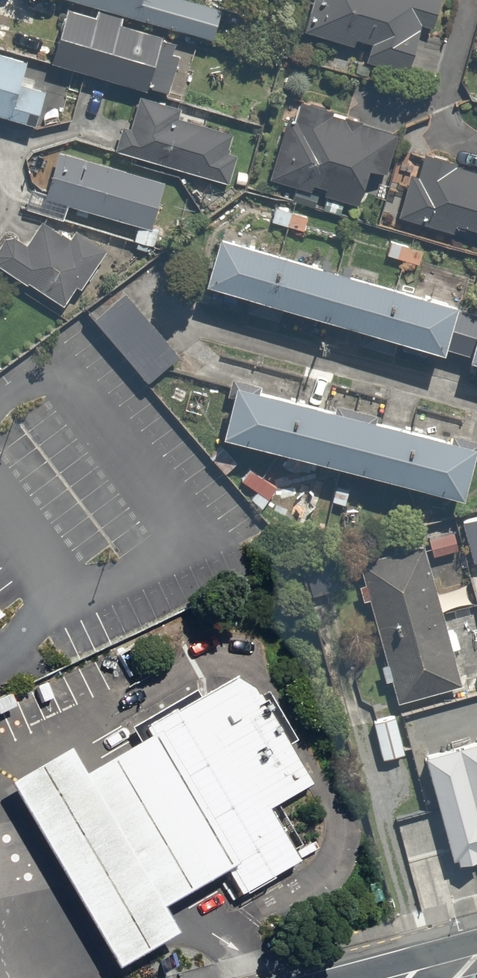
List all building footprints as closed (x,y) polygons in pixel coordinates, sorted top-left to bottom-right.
[(125,15),(217,40),(226,8),(195,0),(68,0),(100,9),(125,15)] [(306,30),(371,48),(367,61),(412,73),(421,40),(437,44),(449,0),(314,0),(306,30)] [(68,11),(54,61),(169,92),(182,44),(122,28),(125,15),(100,9),(97,19),(68,11)] [(40,122),(52,76),(27,70),(30,59),(0,52),(0,112),(40,122)] [(131,96),(116,152),(235,185),(246,143),(180,125),(184,111),(131,96)] [(398,134),(294,105),(274,176),(322,189),(319,201),(356,211),(366,173),(386,178),(398,134)] [(173,180),(58,150),(47,191),(31,187),(25,210),(67,221),(71,205),(160,228),(173,180)] [(426,159),(422,174),(411,172),(401,216),(425,221),(423,228),(461,236),(462,230),(476,234),(476,176),(461,172),(462,167),(426,159)] [(6,229),(0,239),(0,262),(75,303),(105,247),(46,216),(32,243),(6,229)] [(370,332),(366,347),(408,359),(412,344),(449,354),(463,305),(225,238),(211,287),(250,298),(247,310),(288,322),(292,310),(370,332)] [(118,287),(89,312),(150,380),(178,355),(118,287)] [(241,390),(228,446),(465,502),(476,451),(476,446),(241,390)] [(462,523),(466,552),(476,550),(476,521),(462,523)] [(366,604),(372,602),(379,628),(395,624),(398,636),(382,640),(387,661),(381,663),(387,685),(393,683),(397,700),(460,684),(425,547),(362,563),(367,582),(361,584),(366,604)] [(147,751),(227,886),(319,832),(239,697),(147,751)] [(398,714),(374,719),(381,757),(405,752),(398,714)] [(426,755),(455,860),(463,858),(465,864),(476,861),(476,743),(475,743),(473,732),(448,739),(451,749),(426,755)] [(109,977),(127,977),(171,952),(157,928),(227,886),(147,751),(79,792),(63,765),(4,800),(109,977)]
